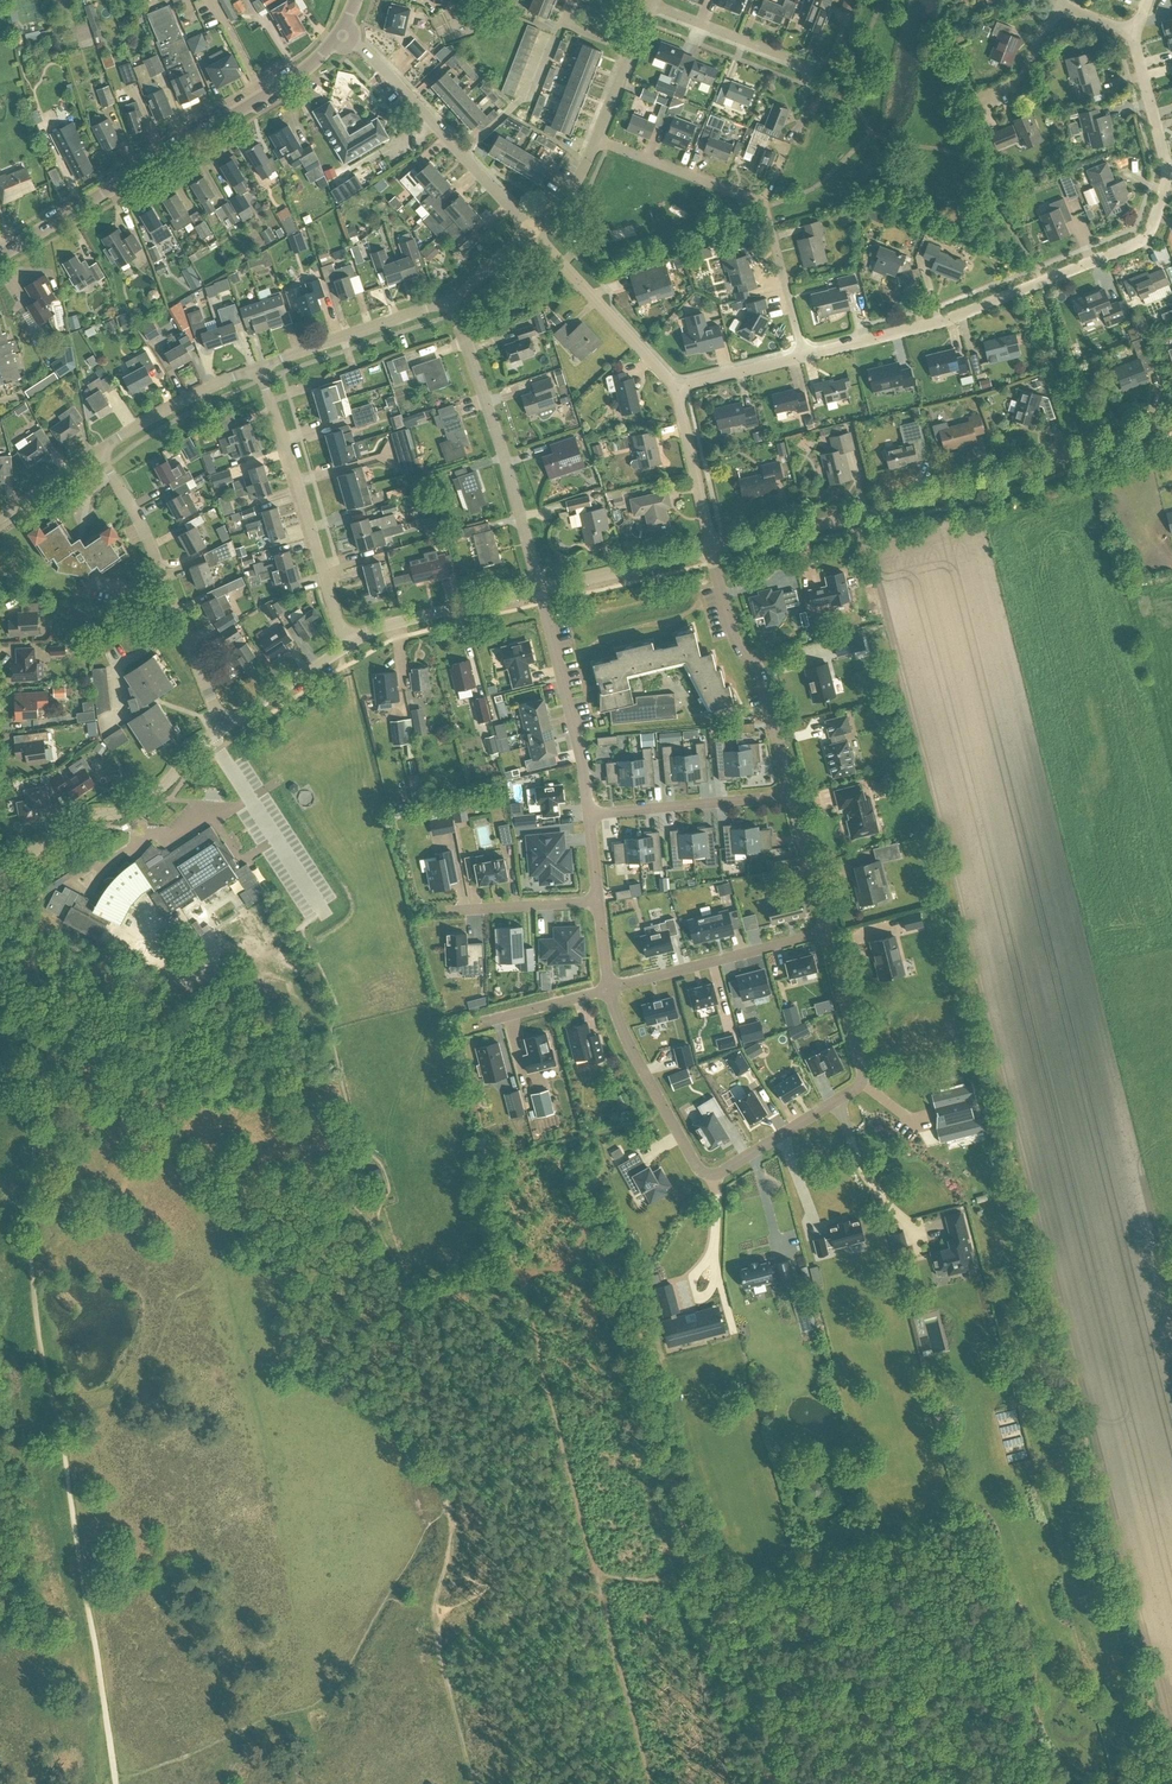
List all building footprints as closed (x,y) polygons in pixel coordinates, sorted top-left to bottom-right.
[(220,2),(221,2),(222,4),(221,5),(229,18),(236,14),(233,8),(234,8),(229,0),(219,0),(220,2)] [(239,13),(245,10),(240,0),(238,0),(233,3),(239,13)] [(267,9),(282,0),(257,0),(253,2),(259,13),(267,9)] [(293,0),(291,0),(269,13),(286,42),(304,31),(296,16),(301,13),(293,0)] [(542,0),(528,0),(533,2),(529,11),(549,19),(552,10),(550,9),(552,4),(553,4),(542,0)] [(717,5),(739,14),(745,0),(719,0),(717,5)] [(783,16),(790,19),(796,2),(790,0),(785,0),(782,7),(764,0),(756,0),(754,4),(761,6),(757,15),(780,24),(783,16)] [(819,0),(798,0),(797,3),(803,6),(801,10),(810,13),(804,28),(819,34),(828,12),(819,8),(822,1),(819,0)] [(841,6),(852,10),(856,0),(844,0),(841,6)] [(69,53),(84,49),(86,61),(101,58),(95,29),(100,28),(96,5),(84,7),(85,13),(74,15),(78,33),(65,36),(69,53)] [(169,5),(147,14),(159,41),(156,42),(172,79),(170,80),(180,104),(206,93),(169,5)] [(410,10),(392,5),(386,30),(404,35),(410,10)] [(17,10),(10,12),(12,22),(19,21),(17,10)] [(141,12),(136,14),(139,23),(145,20),(144,16),(143,16),(141,12)] [(1167,36),(1171,35),(1171,20),(1163,22),(1167,36)] [(1012,28),(997,22),(993,34),(999,36),(991,57),(1011,65),(1021,40),(1010,35),(1012,28)] [(540,29),(528,24),(525,31),(537,36),(540,29)] [(980,34),(987,37),(991,28),(984,26),(980,34)] [(52,29),(41,32),(43,40),(54,38),(52,29)] [(40,30),(25,34),(28,45),(42,41),(40,30)] [(535,42),(537,36),(525,31),(523,38),(535,42)] [(23,43),(21,34),(14,36),(16,45),(23,43)] [(201,35),(189,40),(195,53),(207,47),(201,35)] [(426,50),(415,38),(405,47),(417,59),(426,50)] [(532,49),(535,42),(523,38),(520,44),(532,49)] [(557,50),(563,53),(567,42),(561,40),(557,50)] [(671,81),(678,84),(685,67),(678,65),(684,51),(661,42),(655,58),(677,66),(671,81)] [(529,56),(532,49),(520,44),(517,51),(529,56)] [(583,44),(578,58),(596,65),(596,66),(598,66),(601,57),(599,57),(601,51),(583,44)] [(960,50),(966,65),(968,64),(970,63),(964,48),(963,49),(960,50)] [(208,56),(213,65),(208,68),(218,87),(240,75),(235,67),(238,66),(237,63),(237,62),(235,58),(234,58),(232,55),(227,58),(222,49),(208,56)] [(560,62),(563,53),(557,50),(553,59),(560,62)] [(467,73),(472,69),(457,51),(446,62),(451,68),(458,63),(467,73)] [(527,62),(529,56),(517,51),(515,58),(527,62)] [(1090,52),(1067,58),(1072,76),(1075,75),(1077,84),(1082,83),(1085,96),(1101,92),(1098,78),(1097,78),(1090,52)] [(143,61),(144,63),(133,67),(141,88),(146,86),(150,95),(148,96),(157,119),(173,113),(164,89),(161,90),(158,82),(153,83),(151,77),(165,71),(158,54),(143,61)] [(524,69),(527,62),(515,58),(512,64),(524,69)] [(578,58),(573,72),(591,79),(592,80),(596,71),(594,71),(596,66),(596,65),(578,58)] [(685,67),(678,84),(674,95),(681,98),(689,77),(712,86),(718,70),(695,61),(692,70),(685,67)] [(131,62),(119,66),(126,86),(129,85),(137,82),(138,82),(135,74),(131,63),(131,62)] [(522,76),(524,69),(512,64),(510,71),(522,76)] [(546,77),(553,80),(556,70),(550,67),(546,77)] [(479,76),(472,69),(467,73),(474,80),(479,76)] [(519,82),(522,76),(510,71),(507,78),(519,82)] [(437,93),(438,92),(442,96),(457,83),(446,72),(430,86),(437,93)] [(573,72),(567,86),(586,93),(585,93),(587,94),(590,85),(589,84),(591,79),(573,72)] [(549,89),(553,80),(546,77),(543,86),(549,89)] [(516,89),(519,82),(507,78),(504,84),(516,89)] [(670,84),(659,79),(655,89),(666,94),(670,84)] [(487,95),(493,90),(485,82),(480,87),(487,95)] [(754,90),(732,82),(729,91),(722,88),(716,103),(723,106),(726,97),(748,106),(754,90)] [(73,83),(67,85),(70,94),(76,92),(73,83)] [(447,104),(448,103),(452,107),(467,94),(471,90),(467,86),(463,89),(457,83),(442,96),(441,97),(447,104)] [(502,91),(514,96),(516,89),(504,84),(502,91)] [(115,102),(109,85),(97,89),(103,107),(115,102)] [(567,86),(562,100),(580,107),(582,107),(585,99),(583,98),(585,93),(586,93),(567,86)] [(643,88),(640,98),(655,103),(655,101),(666,105),(668,98),(643,88)] [(499,98),(493,90),(487,95),(494,103),(499,98)] [(1050,94),(1048,96),(1049,100),(1052,102),(1055,101),(1057,99),(1057,95),(1054,93),(1050,94)] [(458,114),(462,118),(477,105),(467,94),(452,107),(451,108),(457,115),(458,114)] [(540,95),(535,105),(542,108),(546,97),(540,95)] [(200,97),(183,103),(185,109),(203,103),(200,97)] [(504,103),(499,98),(494,103),(499,107),(504,103)] [(341,119),(331,100),(312,111),(344,165),(390,138),(377,117),(364,125),(362,120),(358,122),(357,119),(351,118),(348,119),(346,116),(341,119)] [(557,113),(575,120),(576,121),(580,112),(578,112),(580,107),(562,100),(557,113)] [(141,110),(138,102),(125,106),(135,135),(141,133),(140,131),(143,130),(139,118),(143,117),(141,110)] [(662,104),(660,111),(666,114),(668,107),(662,104)] [(758,123),(755,130),(770,136),(783,142),(784,141),(783,132),(781,132),(790,110),(774,104),(766,126),(758,123)] [(462,118),(461,119),(467,126),(468,125),(472,129),(476,126),(481,131),(498,115),(493,110),(487,116),(477,105),(462,118)] [(542,108),(535,105),(532,114),(538,117),(542,108)] [(72,117),(72,106),(60,106),(60,117),(72,117)] [(37,109),(31,112),(34,119),(37,124),(44,121),(41,115),(37,109)] [(1081,115),(1085,132),(1090,131),(1091,136),(1090,138),(1091,143),(1093,144),(1094,147),(1112,142),(1108,126),(1110,125),(1108,117),(1099,119),(1097,111),(1081,115)] [(661,129),(667,114),(660,112),(655,124),(633,116),(627,131),(649,139),(654,127),(661,129)] [(557,113),(551,127),(571,135),(574,126),(573,125),(575,120),(557,113)] [(709,113),(706,123),(714,126),(718,116),(709,113)] [(1043,141),(1031,113),(1013,120),(1015,124),(991,133),(998,149),(1018,141),(1018,138),(1023,136),(1027,147),(1043,141)] [(91,118),(96,126),(95,127),(107,150),(120,143),(115,132),(117,132),(113,124),(109,126),(107,121),(104,122),(99,114),(91,118)] [(667,114),(661,129),(667,132),(664,141),(686,150),(692,134),(670,126),(674,117),(667,114)] [(510,125),(519,130),(523,125),(514,119),(510,125)] [(85,145),(73,122),(50,134),(60,154),(66,156),(73,169),(74,168),(79,177),(91,171),(86,162),(88,161),(81,147),(85,145)] [(276,133),(270,136),(276,147),(273,149),(279,159),(285,155),(286,154),(295,168),(303,163),(308,172),(320,164),(315,156),(316,155),(310,145),(303,150),(289,125),(276,133)] [(519,130),(517,134),(521,137),(524,133),(528,135),(531,129),(523,125),(519,130)] [(714,129),(707,126),(701,141),(708,143),(705,152),(727,161),(733,146),(711,137),(714,129)] [(748,128),(745,133),(753,136),(749,145),(746,152),(754,155),(749,169),(764,175),(773,153),(764,150),(770,136),(755,130),(748,128)] [(545,145),(548,140),(539,134),(535,140),(545,145)] [(497,159),(498,158),(502,160),(512,143),(499,135),(489,152),(490,153),(489,155),(497,159)] [(556,145),(548,140),(545,145),(553,150),(556,145)] [(510,167),(511,165),(515,167),(525,151),(512,143),(502,160),(503,160),(502,162),(510,167)] [(269,161),(259,144),(246,151),(263,179),(277,170),(273,159),(269,161)] [(523,173),(527,175),(538,158),(525,151),(515,167),(515,168),(514,170),(522,174),(523,173)] [(225,160),(227,163),(221,167),(232,187),(234,186),(238,194),(229,199),(237,214),(251,206),(243,194),(247,191),(241,181),(244,179),(238,168),(241,166),(234,155),(225,160)] [(538,158),(527,175),(528,175),(527,177),(535,182),(536,180),(540,183),(550,166),(538,158)] [(415,197),(441,173),(430,161),(426,165),(427,166),(418,174),(414,168),(400,180),(415,197)] [(1093,186),(1097,194),(1099,194),(1108,216),(1121,210),(1119,205),(1124,203),(1128,191),(1124,180),(1115,183),(1107,163),(1088,172),(1093,186)] [(325,175),(321,164),(320,164),(308,172),(305,173),(311,183),(325,175)] [(328,180),(337,177),(334,168),(324,171),(328,180)] [(27,169),(7,177),(7,175),(0,178),(0,192),(4,202),(17,196),(16,194),(34,187),(27,169)] [(56,183),(61,180),(55,169),(50,171),(56,183)] [(430,213),(443,201),(438,196),(447,188),(448,189),(452,185),(441,173),(415,197),(422,204),(415,210),(423,219),(426,217),(430,213)] [(1069,174),(1060,177),(1062,185),(1072,181),(1069,174)] [(339,203),(363,187),(355,175),(331,191),(339,203)] [(216,196),(205,177),(193,185),(211,214),(216,211),(217,210),(216,209),(210,199),(216,196)] [(1097,194),(1093,186),(1082,191),(1088,206),(1100,201),(1097,194)] [(1075,188),(1065,192),(1068,199),(1078,195),(1075,188)] [(177,194),(165,201),(175,218),(171,220),(178,231),(194,221),(177,194)] [(439,224),(445,230),(471,207),(460,194),(456,198),(457,199),(448,207),(443,201),(430,213),(426,217),(435,227),(439,224)] [(389,201),(397,211),(403,205),(395,196),(389,201)] [(1070,216),(1064,198),(1048,204),(1052,213),(1041,218),(1049,240),(1068,232),(1062,219),(1070,216)] [(217,210),(216,211),(222,220),(224,219),(229,227),(240,220),(228,202),(216,209),(217,210)] [(288,206),(276,213),(288,235),(300,228),(288,206)] [(471,207),(445,230),(465,252),(478,241),(468,229),(476,221),(477,222),(482,219),(471,207)] [(885,215),(868,208),(865,216),(869,218),(870,216),(872,215),(879,218),(879,220),(882,221),(885,215)] [(141,216),(150,231),(157,244),(172,235),(166,225),(163,227),(153,209),(141,216)] [(206,220),(196,226),(203,239),(213,233),(206,220)] [(807,238),(803,239),(798,241),(804,267),(826,261),(819,236),(823,235),(820,222),(804,226),(807,238)] [(346,229),(351,238),(359,234),(354,225),(346,229)] [(261,232),(267,243),(276,238),(269,227),(261,232)] [(281,228),(276,231),(280,238),(285,235),(281,228)] [(133,253),(141,248),(133,234),(125,239),(119,230),(103,239),(108,248),(105,250),(112,263),(116,260),(120,266),(136,257),(133,253)] [(303,232),(294,235),(299,250),(308,248),(303,232)] [(397,261),(404,283),(420,277),(418,272),(417,273),(412,259),(419,256),(413,239),(411,240),(409,233),(398,237),(400,244),(405,258),(397,261)] [(923,257),(926,258),(935,262),(932,269),(958,280),(965,262),(939,251),(941,248),(928,243),(923,257)] [(163,247),(165,256),(175,253),(173,244),(163,247)] [(431,244),(421,252),(430,262),(440,252),(434,245),(432,246),(431,244)] [(155,262),(156,262),(161,259),(162,259),(155,245),(149,248),(155,262)] [(919,268),(911,270),(910,262),(905,260),(906,257),(879,246),(876,255),(878,256),(873,271),(885,276),(886,273),(895,277),(898,269),(904,268),(905,272),(902,273),(906,287),(915,285),(914,282),(921,280),(919,268)] [(687,254),(690,262),(712,256),(710,247),(708,247),(687,253),(687,254)] [(389,288),(404,283),(397,261),(389,263),(385,249),(371,254),(377,271),(384,268),(389,282),(387,283),(389,288)] [(319,255),(321,262),(331,259),(329,252),(319,255)] [(248,260),(251,268),(264,263),(265,266),(272,263),(269,253),(248,260)] [(362,254),(354,256),(357,264),(364,261),(362,254)] [(751,300),(750,297),(748,289),(756,287),(752,270),(750,270),(746,254),(736,257),(735,254),(722,258),(725,271),(728,270),(732,285),(738,284),(740,291),(734,292),(736,300),(741,299),(742,302),(751,300)] [(76,256),(64,263),(72,277),(71,278),(79,291),(97,280),(98,281),(105,277),(96,263),(90,267),(85,260),(81,263),(76,256)] [(674,262),(677,269),(684,267),(682,260),(674,262)] [(335,270),(332,263),(321,267),(326,283),(334,280),(341,300),(356,295),(350,277),(355,275),(351,264),(335,270)] [(630,275),(640,303),(674,292),(665,264),(630,275)] [(202,285),(192,265),(182,270),(192,290),(202,285)] [(1168,285),(1162,269),(1149,275),(1147,272),(1124,281),(1130,297),(1138,293),(1141,299),(1149,296),(1147,293),(1168,285)] [(237,272),(227,275),(230,282),(233,281),(234,283),(241,281),(237,272)] [(51,284),(45,274),(34,281),(36,284),(27,289),(35,302),(28,307),(38,323),(45,319),(46,320),(55,314),(55,313),(53,315),(46,304),(56,298),(48,285),(51,284)] [(858,292),(855,276),(838,280),(840,289),(814,295),(819,316),(849,309),(846,295),(858,292)] [(324,296),(319,280),(307,284),(310,294),(303,296),(300,286),(287,291),(293,310),(300,308),(303,315),(321,309),(317,298),(324,296)] [(214,284),(205,287),(209,298),(218,295),(217,293),(214,284)] [(1110,305),(1104,289),(1074,301),(1082,322),(1103,314),(1108,326),(1124,320),(1117,302),(1110,305)] [(270,300),(261,302),(270,328),(284,324),(279,310),(286,308),(281,296),(280,291),(268,295),(270,300)] [(181,301),(183,305),(193,300),(190,295),(181,301)] [(736,332),(750,340),(755,331),(762,335),(767,328),(765,326),(769,318),(766,317),(763,308),(767,307),(764,298),(746,303),(748,311),(742,322),(736,319),(734,319),(729,327),(730,328),(736,332)] [(741,301),(731,304),(733,311),(743,308),(741,301)] [(270,328),(261,302),(253,305),(242,309),(246,322),(252,320),(257,333),(270,328)] [(224,326),(217,328),(223,344),(239,339),(234,325),(241,323),(235,304),(218,309),(224,326)] [(223,344),(217,328),(208,332),(200,310),(188,314),(196,338),(202,336),(207,349),(223,344)] [(120,314),(123,330),(133,327),(129,312),(120,314)] [(540,313),(533,315),(539,333),(546,331),(540,313)] [(562,320),(555,313),(549,318),(556,326),(562,320)] [(78,314),(69,317),(72,329),(81,328),(78,314)] [(706,329),(703,314),(685,318),(689,333),(682,335),(687,354),(705,350),(706,351),(723,347),(718,326),(706,329)] [(114,320),(107,324),(111,331),(118,327),(114,320)] [(152,320),(141,327),(148,341),(160,335),(152,320)] [(535,334),(532,324),(517,329),(519,338),(515,339),(516,341),(505,344),(511,361),(534,354),(529,336),(535,334)] [(581,360),(600,342),(593,335),(591,337),(580,326),(573,332),(566,324),(555,335),(568,349),(569,347),(581,360)] [(0,326),(0,385),(21,379),(10,342),(8,342),(5,333),(2,334),(0,326)] [(174,368),(192,358),(186,346),(192,342),(185,330),(173,336),(179,347),(166,354),(174,368)] [(1018,355),(1013,335),(984,343),(989,362),(1018,355)] [(1141,338),(1132,341),(1137,355),(1147,351),(1141,338)] [(59,359),(51,364),(61,378),(77,366),(74,345),(57,348),(59,359)] [(956,358),(954,348),(926,355),(931,376),(959,370),(960,374),(967,372),(963,357),(956,358)] [(147,368),(154,364),(147,352),(137,357),(142,368),(125,377),(128,384),(126,385),(132,395),(142,390),(140,388),(153,381),(147,368)] [(982,372),(977,353),(969,355),(974,374),(982,372)] [(404,381),(400,371),(409,368),(405,355),(386,361),(395,385),(404,381)] [(1147,380),(1139,360),(1117,368),(1124,389),(1147,380)] [(433,361),(414,367),(416,374),(424,371),(430,390),(447,384),(441,364),(435,366),(433,361)] [(900,370),(898,363),(868,371),(873,390),(903,383),(904,387),(914,385),(909,368),(900,370)] [(360,380),(357,369),(356,369),(350,371),(344,373),(341,374),(343,381),(351,378),(353,383),(360,380)] [(554,371),(559,386),(566,384),(562,369),(554,371)] [(49,376),(53,382),(58,378),(54,372),(49,376)] [(611,392),(617,390),(622,415),(640,411),(633,379),(627,380),(625,373),(608,377),(606,378),(609,391),(611,392)] [(88,399),(99,418),(113,409),(102,393),(107,390),(108,393),(116,387),(109,375),(101,380),(100,377),(88,385),(94,395),(88,399)] [(961,378),(963,385),(974,382),(972,375),(961,378)] [(49,376),(43,380),(47,386),(53,382),(49,376)] [(556,396),(550,378),(533,384),(536,391),(522,396),(529,415),(538,412),(539,415),(544,419),(548,418),(556,409),(555,406),(553,397),(556,396)] [(851,387),(848,378),(833,382),(832,380),(813,385),(817,398),(824,397),(826,404),(849,398),(846,388),(851,387)] [(979,381),(981,388),(991,386),(989,378),(979,381)] [(1032,380),(1035,388),(1041,386),(1038,378),(1032,380)] [(43,380),(37,384),(41,390),(47,386),(43,380)] [(314,391),(318,406),(341,399),(348,397),(343,381),(343,380),(325,385),(326,388),(314,391)] [(37,384),(31,387),(35,393),(41,390),(37,384)] [(31,387),(29,389),(25,391),(29,397),(35,393),(31,387)] [(795,389),(771,395),(776,412),(778,418),(779,419),(786,418),(787,416),(785,410),(789,409),(789,411),(796,409),(797,414),(808,411),(807,407),(803,393),(796,394),(795,389)] [(1047,421),(1054,418),(1047,398),(1022,390),(1013,419),(1032,425),(1038,406),(1043,407),(1047,421)] [(386,399),(388,406),(396,403),(394,396),(386,399)] [(352,413),(352,411),(348,397),(341,399),(318,406),(322,421),(334,418),(335,420),(346,417),(348,415),(352,413)] [(719,429),(720,428),(722,434),(724,435),(730,434),(731,431),(730,426),(745,422),(747,427),(757,424),(753,407),(742,410),(741,403),(715,410),(719,429)] [(440,415),(434,416),(437,426),(438,429),(445,427),(449,440),(440,443),(446,461),(467,454),(464,445),(468,444),(458,412),(456,413),(453,404),(438,409),(440,415)] [(84,419),(74,405),(58,416),(62,421),(51,429),(61,443),(81,430),(76,424),(84,419)] [(372,405),(352,411),(352,413),(354,419),(375,413),(372,405)] [(912,409),(915,419),(921,417),(919,407),(912,409)] [(385,410),(376,413),(379,422),(388,420),(385,410)] [(377,421),(375,413),(354,419),(356,427),(377,421)] [(936,440),(942,439),(945,450),(976,441),(975,435),(983,433),(978,415),(969,418),(970,422),(948,427),(947,422),(932,426),(936,440)] [(806,421),(808,431),(815,429),(813,419),(806,421)] [(926,454),(918,421),(900,425),(905,444),(885,449),(890,468),(897,466),(899,468),(904,466),(906,464),(917,462),(915,457),(926,454)] [(208,426),(212,437),(225,432),(222,422),(208,426)] [(220,439),(222,447),(254,437),(252,430),(253,429),(252,425),(250,425),(249,423),(233,428),(235,434),(220,439)] [(326,434),(330,450),(355,442),(353,434),(351,435),(348,425),(337,429),(338,431),(326,434)] [(840,425),(820,431),(821,437),(842,432),(840,425)] [(51,442),(41,428),(26,439),(29,443),(18,451),(29,466),(48,452),(44,447),(51,442)] [(391,433),(397,453),(413,449),(407,429),(391,433)] [(760,431),(753,433),(754,442),(762,440),(760,431)] [(632,460),(631,463),(632,467),(634,469),(641,468),(661,463),(654,432),(634,436),(639,459),(632,460)] [(853,448),(849,432),(830,437),(834,451),(821,454),(824,465),(826,465),(831,483),(851,478),(844,451),(853,448)] [(254,437),(222,447),(225,454),(240,448),(243,456),(259,450),(254,437)] [(585,467),(575,437),(553,445),(555,453),(543,457),(550,479),(585,467)] [(191,438),(182,443),(182,444),(186,450),(194,445),(191,438)] [(355,442),(330,450),(335,465),(346,461),(347,464),(358,461),(355,451),(357,450),(355,442)] [(784,442),(776,444),(779,456),(787,454),(784,442)] [(604,454),(600,443),(592,445),(596,456),(604,454)] [(413,449),(397,453),(400,462),(415,458),(413,449)] [(210,453),(202,455),(204,462),(212,459),(210,453)] [(11,456),(0,456),(0,483),(5,483),(4,476),(13,475),(11,456)] [(171,468),(167,461),(155,467),(165,485),(169,482),(173,490),(193,479),(189,470),(185,472),(181,463),(171,468)] [(782,478),(778,462),(762,466),(764,474),(739,480),(744,499),(769,493),(769,494),(777,492),(774,479),(782,478)] [(249,469),(253,484),(268,479),(264,464),(249,469)] [(341,484),(343,492),(367,485),(361,467),(351,470),(351,472),(338,476),(338,477),(336,479),(338,484),(341,484)] [(211,475),(215,487),(234,481),(230,469),(211,475)] [(459,478),(453,480),(457,490),(462,488),(471,514),(480,511),(479,506),(485,504),(475,472),(459,478)] [(201,474),(194,478),(198,485),(205,481),(201,474)] [(427,481),(429,486),(440,482),(439,477),(427,481)] [(235,489),(246,486),(244,478),(233,482),(235,489)] [(268,479),(253,484),(246,486),(235,489),(237,496),(256,490),(258,498),(273,493),(268,479)] [(178,520),(191,513),(198,509),(189,493),(191,492),(187,483),(173,491),(176,497),(167,502),(178,520)] [(372,504),(367,485),(343,492),(348,508),(361,505),(361,507),(372,504)] [(388,498),(407,493),(405,486),(386,491),(388,498)] [(426,490),(420,492),(422,502),(429,500),(426,490)] [(671,506),(667,490),(630,499),(634,514),(645,512),(649,529),(669,524),(665,507),(671,506)] [(607,500),(613,499),(614,505),(624,503),(621,492),(612,494),(612,492),(605,493),(607,500)] [(577,527),(582,526),(586,545),(603,541),(600,531),(609,529),(604,508),(587,512),(585,507),(591,506),(589,496),(566,502),(568,511),(579,509),(580,514),(575,515),(577,527)] [(383,513),(398,509),(396,502),(381,506),(383,513)] [(240,511),(232,514),(226,516),(228,521),(232,520),(233,521),(256,514),(253,507),(239,511),(240,511)] [(248,531),(281,521),(278,507),(263,511),(265,519),(246,524),(248,531)] [(206,513),(209,522),(220,518),(218,509),(206,513)] [(204,522),(200,515),(185,524),(189,530),(179,536),(190,555),(206,545),(196,527),(204,522)] [(120,556),(127,551),(122,544),(120,545),(114,537),(116,535),(111,528),(104,532),(103,530),(84,543),(82,541),(77,540),(74,541),(62,522),(59,524),(55,517),(47,522),(48,524),(40,529),(39,527),(31,532),(36,539),(33,541),(47,561),(54,556),(59,563),(57,571),(88,577),(90,569),(97,564),(102,571),(122,558),(120,556)] [(352,522),(356,536),(397,525),(395,517),(386,519),(385,517),(375,519),(376,521),(369,523),(368,517),(352,522)] [(281,521),(248,531),(250,538),(266,534),(269,535),(271,540),(286,536),(281,521)] [(425,526),(427,537),(442,533),(438,523),(425,526)] [(452,539),(466,536),(466,537),(473,535),(481,567),(501,562),(493,530),(490,531),(488,523),(450,532),(452,539)] [(397,525),(356,536),(360,551),(376,546),(374,539),(384,536),(383,535),(399,531),(397,525)] [(443,537),(437,538),(439,547),(445,546),(443,537)] [(204,554),(207,562),(191,568),(198,588),(214,582),(209,568),(218,564),(217,562),(237,554),(236,549),(232,540),(204,554)] [(247,556),(244,547),(236,549),(237,554),(239,558),(247,556)] [(425,558),(410,561),(411,564),(415,582),(442,575),(442,577),(449,575),(444,553),(437,555),(436,550),(424,553),(425,558)] [(253,564),(255,569),(256,575),(260,574),(294,565),(290,551),(275,555),(277,563),(269,565),(269,566),(265,567),(263,561),(253,564)] [(254,554),(242,558),(244,566),(255,562),(254,554)] [(386,589),(380,561),(363,565),(370,593),(386,589)] [(294,565),(260,574),(261,579),(271,577),(273,585),(297,578),(294,565)] [(827,586),(809,590),(813,606),(831,602),(832,604),(850,600),(850,599),(854,598),(852,589),(847,590),(843,573),(825,577),(827,586)] [(233,591),(229,583),(213,590),(216,597),(203,603),(211,621),(225,615),(223,611),(232,607),(226,594),(233,591)] [(786,610),(781,591),(771,593),(770,589),(759,592),(760,596),(750,598),(754,617),(765,615),(766,619),(776,616),(775,612),(786,610)] [(287,609),(281,599),(273,604),(280,614),(287,609)] [(272,610),(273,609),(269,602),(268,601),(267,602),(260,606),(265,614),(272,610)] [(42,613),(41,603),(21,604),(21,613),(18,614),(18,621),(8,622),(9,635),(38,634),(37,613),(42,613)] [(319,616),(314,608),(306,614),(293,623),(304,640),(318,631),(311,621),(319,616)] [(77,609),(76,617),(91,620),(92,611),(77,609)] [(806,612),(800,613),(803,626),(809,625),(806,612)] [(221,632),(237,621),(232,613),(215,623),(221,632)] [(823,616),(811,619),(816,639),(828,636),(823,616)] [(235,625),(219,636),(226,647),(243,637),(235,625)] [(261,641),(274,660),(288,650),(285,645),(292,640),(283,626),(261,641)] [(601,691),(599,692),(599,703),(606,702),(608,708),(604,709),(604,710),(609,709),(611,724),(676,717),(673,692),(634,696),(635,703),(634,703),(630,686),(629,686),(626,674),(685,660),(711,708),(711,709),(739,702),(733,692),(726,693),(720,668),(716,669),(712,652),(703,654),(700,655),(694,632),(687,633),(685,629),(675,634),(677,642),(667,645),(668,649),(662,650),(661,646),(653,648),(651,640),(640,643),(641,647),(635,649),(634,645),(623,647),(624,651),(616,653),(617,657),(609,659),(610,663),(604,664),(603,660),(592,663),(596,681),(598,681),(601,691)] [(829,644),(832,656),(849,651),(846,639),(829,644)] [(510,646),(501,649),(505,667),(508,666),(513,686),(530,682),(526,665),(528,662),(533,661),(529,642),(519,644),(519,643),(510,645),(510,646)] [(255,656),(246,643),(235,651),(239,658),(232,663),(243,680),(256,671),(249,660),(255,656)] [(50,655),(65,654),(64,646),(50,647),(50,655)] [(34,662),(33,648),(16,649),(17,663),(11,664),(12,680),(37,679),(36,662),(34,662)] [(472,668),(470,659),(453,663),(454,667),(450,667),(456,690),(475,685),(473,673),(472,673),(471,669),(472,668)] [(151,664),(148,660),(125,675),(131,684),(128,686),(127,686),(131,697),(127,698),(131,710),(135,709),(138,716),(128,722),(144,746),(148,743),(151,747),(171,734),(168,730),(172,727),(157,703),(148,709),(144,703),(167,688),(164,683),(169,681),(155,661),(151,664)] [(828,696),(834,695),(830,680),(832,679),(828,664),(816,667),(817,668),(806,671),(814,701),(826,698),(826,699),(829,699),(828,696)] [(91,669),(92,676),(106,675),(105,667),(91,669)] [(430,687),(428,667),(412,669),(412,672),(410,672),(412,689),(430,687)] [(374,677),(377,703),(378,710),(393,708),(392,702),(400,701),(397,671),(377,674),(377,677),(374,677)] [(92,676),(93,684),(107,682),(106,675),(92,676)] [(108,690),(107,682),(93,684),(94,692),(108,690)] [(496,685),(488,687),(490,693),(498,692),(496,685)] [(73,686),(54,688),(54,697),(66,696),(66,694),(73,694),(73,686)] [(94,692),(95,699),(109,698),(108,690),(94,692)] [(48,706),(47,692),(15,694),(16,711),(13,711),(14,720),(26,720),(26,717),(37,716),(37,707),(48,706)] [(473,699),(479,722),(489,719),(483,696),(473,699)] [(95,699),(96,707),(110,705),(109,698),(95,699)] [(543,699),(519,705),(522,718),(546,713),(543,699)] [(504,703),(496,705),(500,721),(508,719),(504,703)] [(110,705),(96,707),(96,715),(97,715),(97,714),(105,710),(110,709),(110,705)] [(423,730),(419,709),(411,710),(415,731),(423,730)] [(546,713),(522,718),(525,732),(550,726),(546,713)] [(832,778),(851,773),(843,740),(837,742),(835,735),(847,732),(842,716),(825,720),(829,737),(831,737),(833,743),(824,745),(832,778)] [(410,719),(390,721),(393,745),(407,743),(408,751),(414,750),(410,719)] [(89,721),(90,731),(97,730),(96,720),(89,721)] [(495,725),(498,738),(508,736),(505,723),(495,725)] [(755,731),(754,723),(739,724),(739,732),(755,731)] [(550,726),(525,732),(529,745),(553,739),(550,726)] [(114,731),(122,743),(128,739),(120,727),(114,731)] [(48,739),(47,731),(27,734),(28,742),(15,744),(16,757),(26,756),(27,764),(46,761),(43,740),(48,739)] [(111,733),(108,735),(116,747),(122,743),(114,731),(111,733)] [(659,733),(660,740),(667,739),(667,741),(681,740),(680,731),(659,733)] [(485,737),(490,754),(498,752),(494,735),(485,737)] [(597,737),(598,746),(618,744),(617,735),(597,737)] [(553,739),(529,745),(532,760),(557,754),(553,739)] [(99,741),(94,749),(102,754),(107,747),(99,741)] [(732,775),(740,774),(738,749),(725,751),(724,741),(715,742),(719,780),(732,778),(732,775)] [(684,754),(687,778),(695,778),(695,782),(708,781),(705,743),(696,743),(696,753),(684,754)] [(750,748),(738,749),(740,774),(754,773),(753,767),(757,766),(756,762),(760,761),(758,743),(749,744),(750,748)] [(678,779),(687,778),(684,754),(672,755),(671,746),(662,746),(666,784),(679,783),(678,779)] [(631,760),(633,783),(641,782),(642,787),(655,785),(651,748),(642,748),(643,759),(631,760)] [(61,774),(52,780),(60,792),(67,787),(74,798),(94,784),(87,773),(92,769),(84,757),(69,767),(74,774),(65,781),(61,774)] [(633,783),(631,760),(606,763),(608,782),(619,781),(619,784),(633,783)] [(870,777),(874,790),(887,787),(884,773),(870,777)] [(564,801),(562,785),(553,786),(553,782),(545,783),(545,786),(536,787),(538,804),(542,804),(543,817),(559,815),(557,802),(564,801)] [(50,808),(48,802),(45,786),(25,790),(27,800),(17,802),(21,823),(42,819),(40,810),(50,808)] [(848,826),(850,833),(852,835),(852,837),(877,830),(868,797),(863,799),(859,786),(836,792),(840,807),(847,805),(849,815),(850,816),(852,821),(849,822),(849,824),(848,826)] [(393,793),(388,801),(398,807),(402,799),(393,793)] [(466,804),(452,807),(455,823),(469,820),(466,804)] [(402,807),(393,809),(395,817),(404,815),(402,807)] [(536,825),(535,813),(514,816),(515,827),(536,825)] [(433,833),(440,832),(438,819),(431,821),(433,833)] [(747,851),(745,827),(736,828),(736,824),(723,825),(726,864),(736,863),(735,852),(747,851)] [(169,850),(163,849),(140,863),(174,916),(179,913),(176,907),(197,894),(202,901),(239,878),(235,872),(240,869),(233,858),(235,857),(225,842),(223,843),(211,825),(170,852),(169,850)] [(745,827),(747,851),(772,849),(770,829),(759,830),(759,826),(745,827)] [(692,832),(694,857),(706,855),(707,865),(715,865),(712,827),(699,828),(699,832),(692,832)] [(694,857),(692,832),(683,833),(683,829),(670,830),(673,869),(682,868),(681,858),(694,857)] [(638,837),(640,861),(653,860),(654,870),(662,870),(659,831),(646,833),(646,836),(638,837)] [(571,870),(570,858),(569,849),(564,849),(563,833),(527,837),(531,876),(543,875),(544,883),(550,882),(550,883),(553,883),(553,882),(560,881),(559,871),(571,870)] [(513,843),(511,836),(501,839),(503,845),(513,843)] [(616,863),(640,861),(638,837),(624,838),(625,842),(613,843),(616,863)] [(140,863),(163,849),(159,848),(159,847),(158,848),(152,842),(141,855),(130,863),(126,860),(117,870),(119,872),(114,877),(113,877),(111,877),(110,877),(109,877),(108,877),(106,878),(105,879),(104,880),(108,883),(98,894),(100,896),(97,903),(78,893),(75,900),(77,901),(74,906),(72,905),(64,921),(98,939),(110,919),(120,924),(126,914),(125,913),(130,903),(141,891),(151,885),(155,891),(151,894),(168,920),(174,916),(140,863)] [(457,882),(451,851),(437,853),(438,860),(429,862),(431,870),(428,871),(431,887),(434,887),(434,890),(449,887),(449,884),(457,882)] [(477,877),(479,885),(508,879),(506,868),(508,868),(507,860),(504,860),(504,858),(474,864),(473,856),(465,858),(469,879),(477,877)] [(791,866),(789,858),(774,861),(776,869),(791,866)] [(854,866),(858,882),(854,883),(860,904),(882,898),(879,887),(885,886),(884,883),(886,882),(881,863),(879,863),(878,860),(854,866)] [(792,875),(791,868),(777,870),(777,872),(778,878),(792,875)] [(659,878),(660,890),(668,890),(667,877),(659,878)] [(731,891),(729,882),(717,885),(719,894),(731,891)] [(631,889),(615,891),(617,899),(632,897),(631,889)] [(772,923),(805,915),(800,896),(767,904),(772,923)] [(689,919),(695,942),(733,932),(727,909),(689,919)] [(902,915),(906,930),(924,926),(920,911),(902,915)] [(669,934),(678,932),(674,917),(666,919),(666,921),(659,923),(661,931),(641,936),(646,956),(673,949),(669,934)] [(197,920),(192,924),(200,936),(205,932),(211,928),(208,924),(202,928),(199,923),(197,920)] [(524,927),(498,927),(499,961),(523,961),(523,968),(537,968),(536,948),(525,948),(524,927)] [(579,938),(578,927),(555,928),(555,939),(540,940),(541,956),(548,956),(549,963),(568,962),(568,955),(584,954),(583,938),(579,938)] [(449,953),(447,953),(447,964),(463,964),(463,970),(463,975),(481,974),(480,957),(484,957),(483,942),(467,943),(467,934),(448,935),(449,953)] [(896,942),(894,936),(871,942),(873,949),(871,950),(873,955),(875,955),(877,961),(876,962),(881,980),(904,974),(899,957),(901,957),(897,942),(896,942)] [(130,958),(133,952),(118,944),(115,951),(130,958)] [(801,956),(785,960),(791,984),(797,982),(796,975),(817,970),(815,962),(817,961),(814,950),(801,954),(801,956)] [(743,1002),(770,995),(764,970),(736,977),(737,980),(741,996),(743,1002)] [(713,983),(688,989),(694,1009),(718,1003),(713,983)] [(485,997),(477,999),(479,1006),(487,1004),(485,997)] [(653,1002),(642,1005),(647,1024),(678,1016),(673,997),(662,1000),(661,998),(653,1000),(653,1002)] [(792,1017),(789,1007),(783,1009),(787,1026),(801,1023),(799,1015),(792,1017)] [(567,1028),(575,1060),(587,1057),(589,1063),(605,1059),(599,1034),(590,1036),(587,1023),(567,1028)] [(739,1029),(743,1043),(764,1037),(760,1023),(739,1029)] [(800,1037),(796,1027),(789,1031),(793,1040),(800,1037)] [(529,1054),(524,1055),(528,1071),(556,1064),(552,1048),(551,1048),(547,1033),(525,1039),(529,1054)] [(716,1039),(718,1050),(737,1045),(734,1034),(716,1039)] [(502,1055),(499,1042),(476,1048),(480,1064),(477,1065),(479,1075),(489,1073),(491,1080),(507,1075),(504,1064),(503,1064),(501,1056),(502,1055)] [(751,1059),(758,1055),(756,1050),(761,1047),(758,1042),(745,1049),(751,1059)] [(678,1067),(694,1063),(689,1044),(674,1048),(678,1067)] [(822,1067),(827,1076),(844,1068),(833,1046),(806,1059),(812,1072),(822,1067)] [(740,1051),(725,1060),(729,1067),(732,1066),(737,1075),(749,1068),(740,1051)] [(688,1070),(669,1077),(673,1088),(692,1081),(688,1070)] [(797,1072),(775,1086),(785,1103),(808,1090),(797,1072)] [(938,1127),(941,1141),(942,1141),(988,1129),(984,1116),(973,1118),(968,1099),(974,1098),(970,1084),(933,1093),(940,1122),(944,1121),(945,1125),(938,1127)] [(504,1093),(510,1116),(510,1117),(513,1116),(525,1113),(518,1089),(504,1093)] [(548,1089),(531,1094),(535,1110),(537,1116),(537,1117),(554,1112),(548,1089)] [(752,1091),(736,1101),(750,1123),(766,1113),(752,1091)] [(623,1093),(616,1096),(621,1107),(629,1103),(623,1093)] [(704,1117),(695,1123),(702,1135),(700,1136),(707,1148),(708,1149),(710,1149),(713,1149),(719,1145),(718,1143),(728,1137),(717,1118),(724,1114),(713,1096),(697,1106),(704,1117)] [(620,1147),(611,1152),(615,1159),(624,1154),(620,1147)] [(618,1165),(630,1186),(637,1182),(642,1190),(644,1189),(651,1201),(667,1192),(664,1188),(669,1185),(660,1169),(652,1173),(649,1167),(647,1168),(639,1154),(618,1165)] [(829,1225),(815,1231),(819,1243),(853,1230),(863,1225),(854,1203),(842,1208),(841,1204),(830,1209),(831,1212),(828,1213),(825,1214),(829,1225)] [(961,1215),(946,1219),(953,1245),(937,1249),(943,1272),(975,1264),(961,1215)] [(749,1267),(742,1269),(740,1269),(744,1287),(772,1280),(773,1283),(779,1281),(782,1290),(795,1286),(789,1260),(775,1264),(775,1265),(769,1266),(768,1262),(759,1265),(758,1262),(749,1264),(749,1267)] [(820,1272),(818,1264),(810,1266),(812,1274),(820,1272)] [(807,1266),(799,1268),(802,1277),(809,1274),(807,1266)] [(680,1310),(668,1313),(671,1323),(674,1322),(676,1326),(666,1329),(670,1344),(721,1331),(716,1315),(680,1324),(679,1320),(683,1319),(680,1310)]
